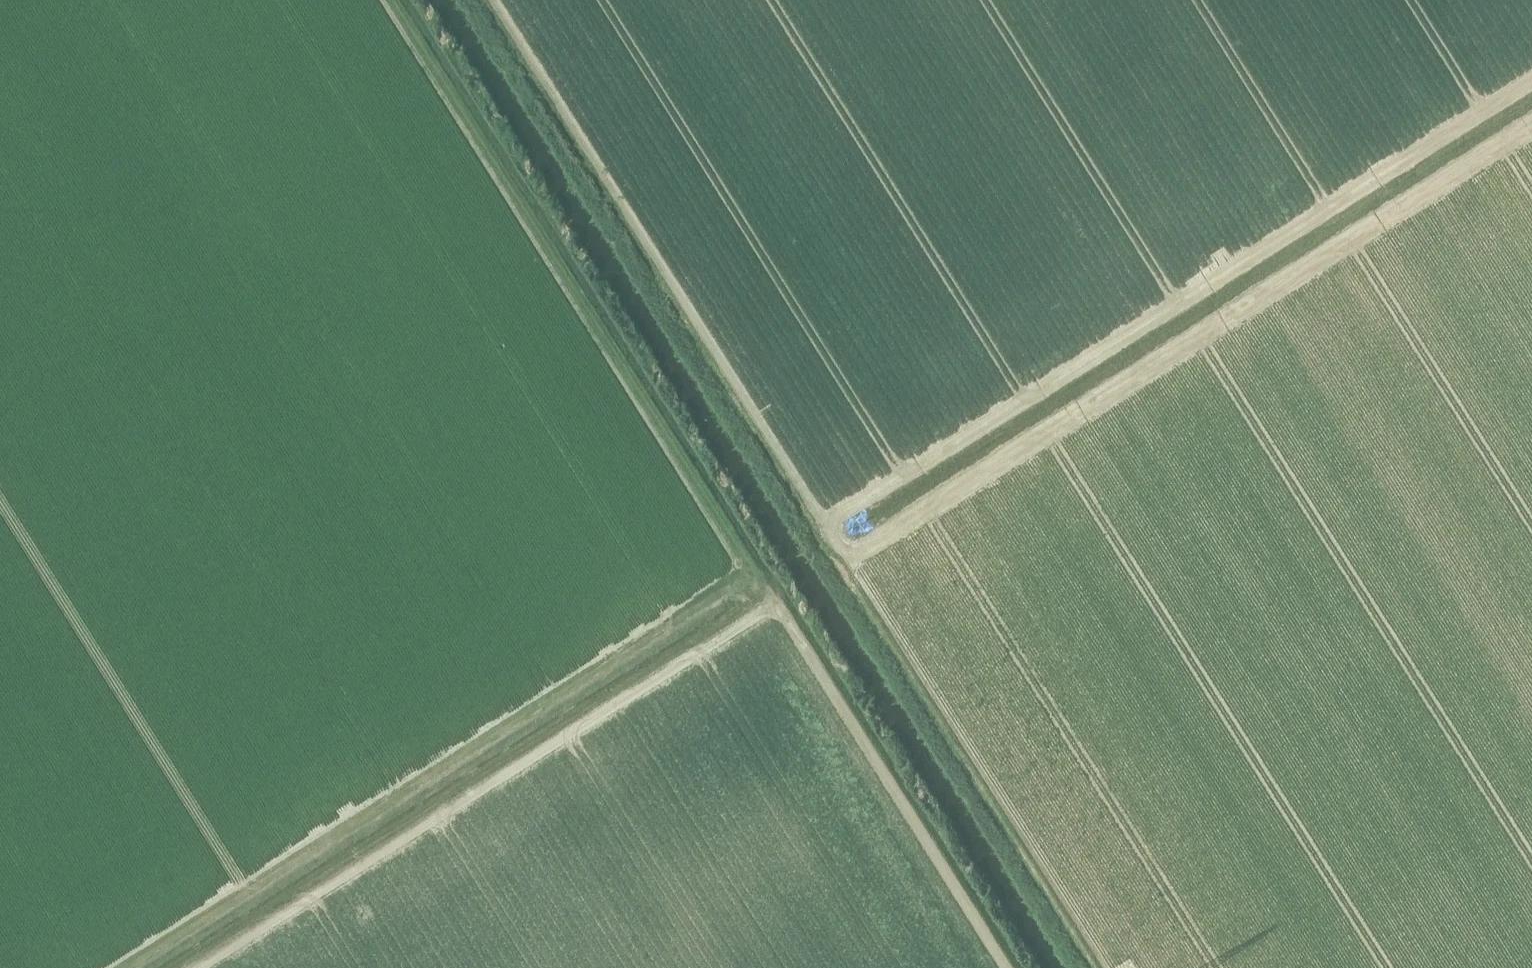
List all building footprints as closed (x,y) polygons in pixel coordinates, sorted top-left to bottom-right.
[(1511,84),(1518,97),(1531,90),(1525,77),(1511,84)]
